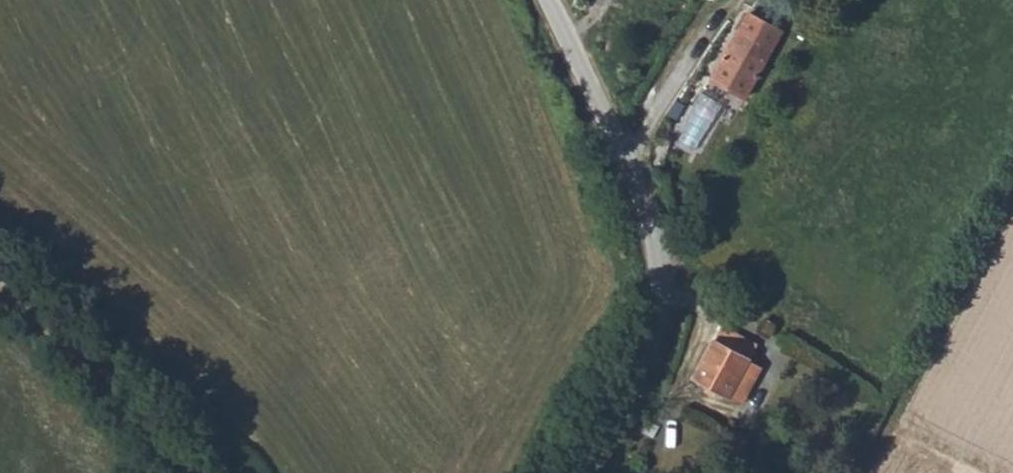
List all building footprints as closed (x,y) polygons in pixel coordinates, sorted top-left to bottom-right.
[(782,30),(749,12),(712,79),(745,97),(782,30)] [(714,388),(729,396),(748,359),(757,344),(721,324),(694,377),(708,385),(714,388)] [(748,359),(729,396),(741,402),(761,366),(748,359)] [(759,380),(766,383),(769,378),(762,374),(759,380)] [(714,388),(708,385),(705,391),(711,394),(714,388)]
